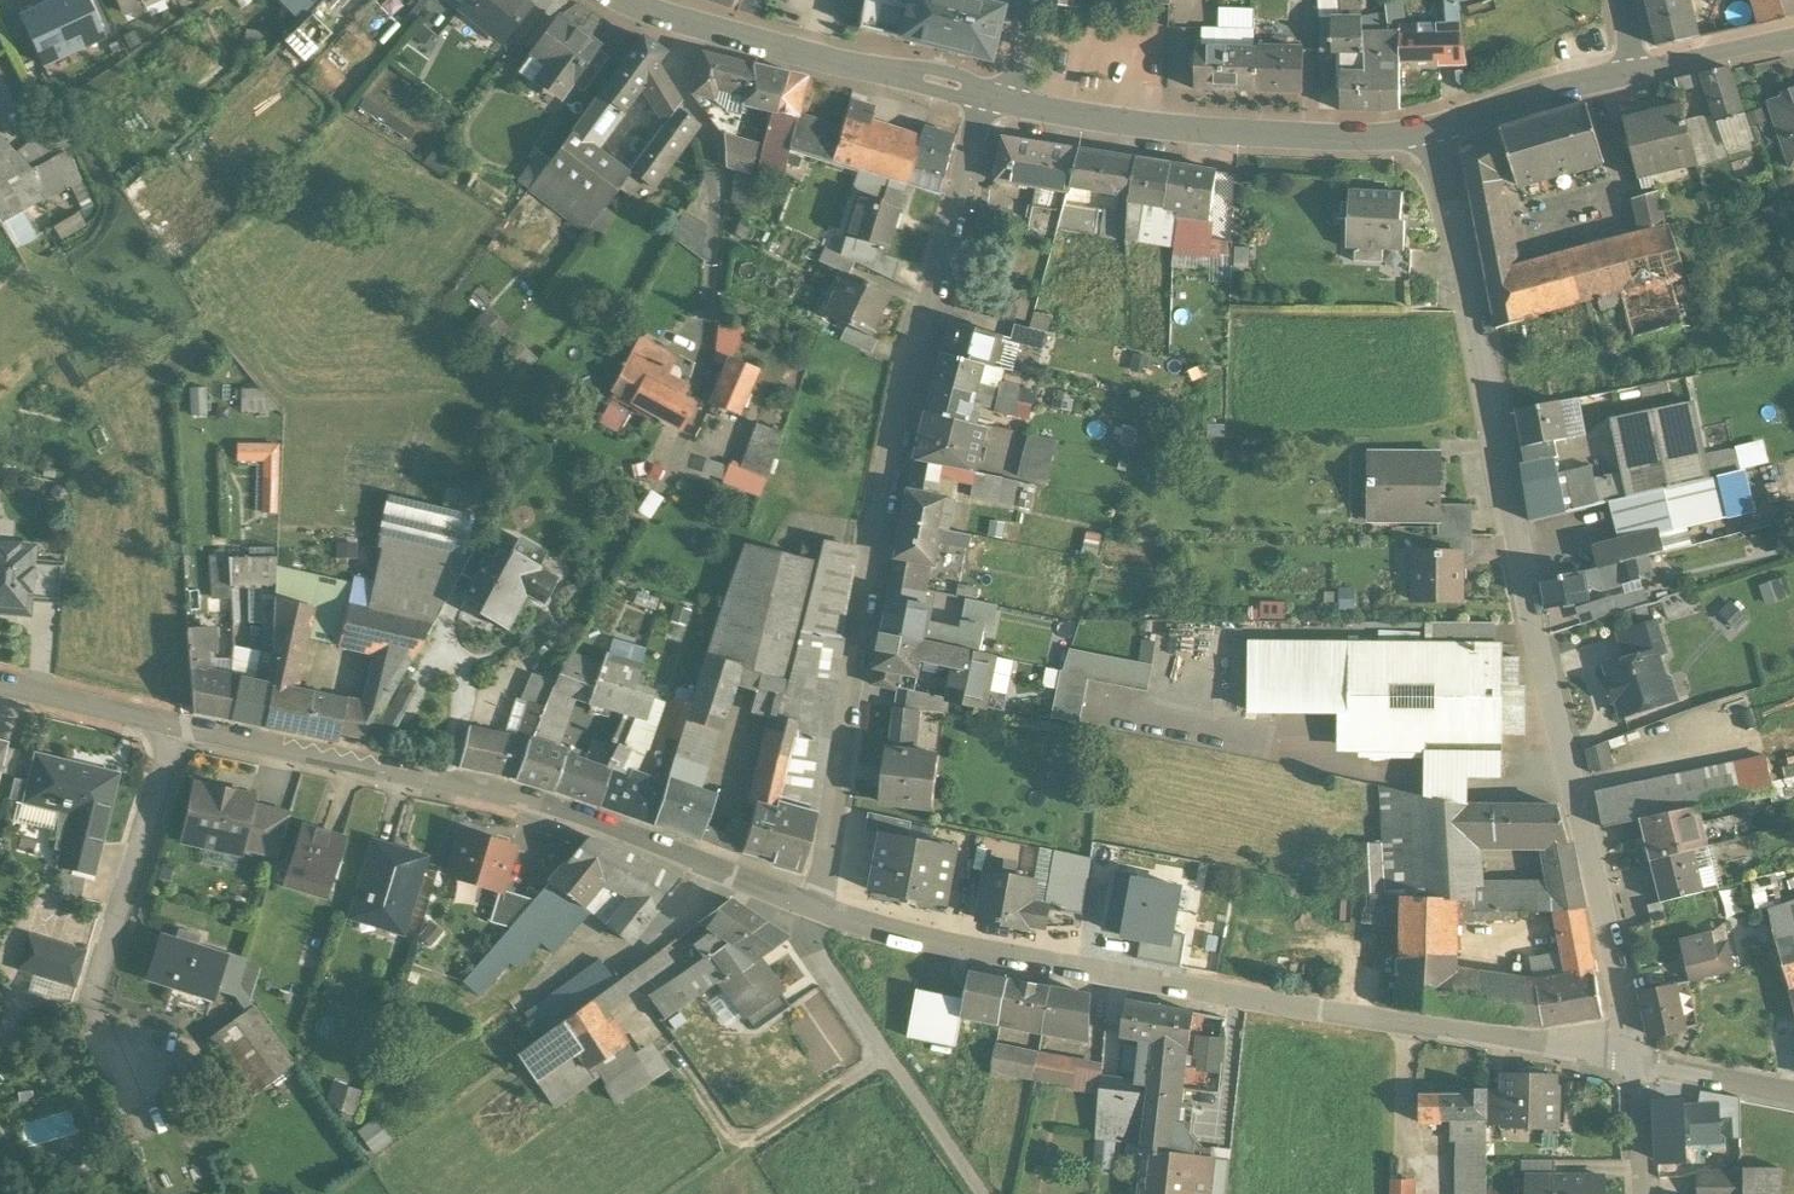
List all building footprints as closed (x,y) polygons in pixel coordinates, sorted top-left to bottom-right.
[(105,39),(86,0),(51,0),(18,15),(43,68),(105,39)] [(123,14),(153,0),(116,0),(123,14)] [(342,10),(351,0),(331,0),(342,10)] [(520,0),(468,0),(462,6),(460,9),(502,42),(530,8),(520,0)] [(978,2),(978,0),(916,0),(914,7),(884,0),(863,0),(858,30),(994,63),(1008,9),(978,2)] [(1460,25),(1457,5),(1466,5),(1465,0),(1445,0),(1446,25),(1460,25)] [(1651,22),(1685,14),(1682,0),(1646,0),(1651,22)] [(1757,9),(1762,26),(1793,19),(1793,0),(1754,0),(1757,9)] [(1441,5),(1402,6),(1401,28),(1399,63),(1399,64),(1420,63),(1420,30),(1421,30),(1427,30),(1441,30),(1441,26),(1441,5)] [(1762,26),(1757,9),(1751,11),(1756,27),(1762,26)] [(1685,14),(1651,22),(1658,49),(1692,41),(1685,14)] [(282,44),(304,65),(332,37),(309,15),(282,44)] [(596,49),(557,20),(533,54),(518,74),(535,87),(540,80),(562,95),(571,84),(596,49)] [(1361,21),(1319,20),(1319,40),(1319,53),(1333,52),(1341,52),(1341,73),(1365,73),(1363,57),(1362,34),(1361,21)] [(1446,25),(1441,26),(1441,30),(1427,30),(1421,30),(1420,30),(1420,63),(1466,62),(1460,25),(1446,25)] [(1401,28),(1389,33),(1362,34),(1363,57),(1380,56),(1380,62),(1399,63),(1401,28)] [(1201,30),(1201,48),(1254,50),(1255,38),(1254,32),(1201,30)] [(642,36),(595,98),(615,112),(629,93),(655,112),(667,121),(672,115),(674,113),(667,107),(674,98),(654,64),(664,51),(642,36)] [(1255,38),(1254,50),(1258,50),(1303,52),(1303,40),(1255,38)] [(1303,40),(1303,52),(1302,78),(1319,79),(1319,53),(1319,40),(1303,40)] [(1201,48),(1196,48),(1194,90),(1256,92),(1258,50),(1254,50),(1201,48)] [(596,49),(571,84),(584,93),(609,58),(596,49)] [(1303,52),(1258,50),(1256,92),(1302,94),(1302,78),(1303,52)] [(1333,52),(1319,53),(1319,79),(1319,93),(1333,93),(1333,52)] [(753,67),(700,56),(695,95),(695,96),(714,101),(717,91),(730,95),(748,99),(753,67)] [(1399,63),(1380,62),(1380,79),(1340,78),(1339,112),(1380,113),(1399,110),(1399,64),(1399,63)] [(790,75),(753,67),(748,99),(746,112),(768,119),(777,121),(790,75)] [(1729,68),(1700,75),(1705,88),(1711,106),(1703,109),(1708,123),(1717,124),(1745,115),(1729,68)] [(810,81),(790,75),(777,121),(793,126),(796,120),(810,81)] [(1705,88),(1700,75),(1675,80),(1678,95),(1705,88)] [(723,120),(717,127),(725,139),(733,142),(739,118),(726,114),(730,95),(717,91),(714,101),(722,110),(719,114),(723,120)] [(1768,104),(1790,166),(1793,165),(1793,95),(1768,104)] [(714,101),(695,96),(717,127),(723,120),(719,114),(722,110),(714,101)] [(615,112),(595,98),(563,138),(583,153),(615,112)] [(413,132),(364,100),(359,108),(408,140),(413,132)] [(850,100),(843,122),(869,131),(875,108),(850,100)] [(1583,105),(1498,133),(1509,176),(1534,169),(1537,181),(1598,162),(1583,105)] [(1637,183),(1695,169),(1684,122),(1681,106),(1622,120),(1637,183)] [(667,121),(655,112),(648,121),(660,130),(667,121)] [(768,119),(746,112),(741,144),(745,146),(758,151),(763,152),(764,146),(768,119)] [(660,130),(652,140),(670,154),(691,130),(672,115),(667,121),(660,130)] [(1755,144),(1745,115),(1717,124),(1725,152),(1755,144)] [(768,119),(764,146),(789,151),(793,126),(777,121),(768,119)] [(840,131),(796,120),(793,126),(789,151),(829,163),(840,131)] [(1727,160),(1725,152),(1717,124),(1708,123),(1691,120),(1684,122),(1695,169),(1727,160)] [(652,140),(660,130),(648,121),(619,164),(628,170),(652,140)] [(840,131),(829,163),(857,172),(888,182),(906,187),(911,173),(918,147),(869,131),(843,122),(840,131)] [(936,131),(929,129),(929,131),(924,129),(918,147),(911,173),(944,182),(955,138),(936,132),(936,131)] [(1492,328),(1519,319),(1512,268),(1498,179),(1509,176),(1498,133),(1463,154),(1475,247),(1492,328)] [(37,137),(15,155),(30,171),(55,156),(37,137)] [(583,153),(563,138),(547,161),(537,176),(593,217),(609,196),(619,180),(611,175),(583,153)] [(14,251),(60,230),(46,204),(30,171),(15,155),(0,139),(0,224),(14,251)] [(733,142),(725,139),(726,160),(740,165),(745,146),(741,144),(733,142)] [(1079,151),(1002,139),(995,182),(1035,189),(1067,194),(1068,194),(1070,189),(1079,151)] [(628,170),(619,180),(609,196),(627,209),(670,154),(652,140),(628,170)] [(758,151),(745,146),(740,165),(754,170),(758,151)] [(758,151),(754,170),(784,177),(789,151),(764,146),(763,152),(758,151)] [(1136,160),(1079,151),(1070,189),(1128,198),(1128,203),(1129,203),(1136,160)] [(55,156),(30,171),(46,204),(81,185),(63,152),(55,156)] [(526,192),(537,176),(547,161),(537,154),(516,185),(526,192)] [(1187,168),(1136,160),(1129,203),(1179,211),(1187,168)] [(619,164),(611,175),(619,180),(628,170),(619,164)] [(114,181),(122,194),(140,178),(132,167),(114,181)] [(1217,173),(1187,168),(1179,211),(1189,213),(1188,220),(1208,224),(1209,218),(1217,173)] [(888,182),(857,172),(853,186),(859,189),(858,192),(862,193),(860,197),(881,204),(885,190),(886,191),(888,182)] [(1235,176),(1217,173),(1209,218),(1209,239),(1209,256),(1222,257),(1232,257),(1235,176)] [(582,234),(593,217),(537,176),(526,192),(582,234)] [(764,202),(736,188),(733,206),(757,217),(764,202)] [(1054,242),(1067,194),(1035,189),(1026,236),(1054,242)] [(885,190),(881,204),(860,197),(857,196),(845,238),(887,251),(893,230),(891,230),(895,216),(896,216),(898,210),(902,211),(906,197),(886,191),(885,190)] [(1402,195),(1349,192),(1346,250),(1363,251),(1362,263),(1382,264),(1383,252),(1403,253),(1403,251),(1405,223),(1401,223),(1402,195)] [(1659,193),(1630,202),(1637,235),(1667,227),(1659,193)] [(1161,226),(1158,244),(1175,247),(1176,231),(1179,211),(1129,203),(1127,212),(1127,216),(1129,216),(1128,220),(1161,226)] [(1095,230),(1098,209),(1072,204),(1068,226),(1095,230)] [(1127,216),(1104,214),(1101,235),(1126,238),(1128,220),(1129,216),(1127,216)] [(670,238),(702,255),(703,225),(683,215),(670,238)] [(1128,220),(1126,238),(1158,244),(1161,226),(1128,220)] [(1686,280),(1667,227),(1637,235),(1512,268),(1519,319),(1520,324),(1597,303),(1617,297),(1627,331),(1630,342),(1686,327),(1680,307),(1677,307),(1671,284),(1686,280)] [(824,250),(839,257),(845,238),(831,234),(824,250)] [(887,251),(845,238),(839,257),(854,264),(891,282),(898,262),(885,257),(887,251)] [(1209,258),(1209,256),(1209,239),(1196,239),(1195,256),(1209,258)] [(839,257),(824,250),(818,263),(843,276),(843,275),(847,277),(854,264),(839,257)] [(1403,253),(1383,252),(1382,264),(1381,281),(1409,283),(1411,251),(1403,251),(1403,253)] [(1174,271),(1209,275),(1209,258),(1195,256),(1175,254),(1174,271)] [(1209,256),(1209,258),(1209,275),(1222,276),(1222,257),(1209,256)] [(1232,257),(1222,257),(1222,276),(1222,278),(1231,279),(1232,257)] [(847,277),(843,275),(843,276),(823,317),(867,338),(887,296),(847,277)] [(1617,333),(1627,331),(1617,297),(1597,303),(1600,314),(1608,313),(1617,333)] [(1011,299),(1004,323),(1024,328),(1030,305),(1011,299)] [(718,318),(718,332),(736,339),(740,327),(718,318)] [(989,334),(952,324),(944,356),(983,367),(984,367),(993,369),(1001,338),(988,334),(989,334)] [(1045,338),(1014,329),(1009,346),(1041,355),(1045,338)] [(732,356),(736,339),(718,332),(715,357),(730,363),(732,356)] [(625,372),(612,366),(604,385),(615,390),(611,398),(630,407),(643,382),(636,379),(644,361),(650,364),(656,350),(638,341),(625,372)] [(536,364),(515,346),(500,362),(520,381),(536,364)] [(732,356),(730,363),(711,402),(739,416),(761,370),(732,356)] [(983,367),(944,356),(936,385),(976,395),(997,400),(999,391),(978,386),(983,367)] [(694,400),(661,384),(658,389),(643,382),(630,407),(680,430),(694,400)] [(976,395),(936,385),(928,412),(968,423),(973,405),(995,410),(997,400),(976,395)] [(1019,389),(1000,386),(999,391),(997,400),(1017,404),(1019,389)] [(240,416),(276,414),(259,393),(239,393),(240,416)] [(1017,404),(997,400),(995,410),(995,415),(996,415),(1014,418),(1017,404)] [(1557,406),(1564,439),(1585,435),(1579,401),(1557,406)] [(1033,407),(1017,404),(1014,418),(1031,421),(1033,407)] [(1691,405),(1635,418),(1639,431),(1614,437),(1623,476),(1628,499),(1710,480),(1704,458),(1691,405)] [(1557,406),(1515,413),(1525,465),(1554,459),(1557,458),(1553,441),(1564,439),(1557,406)] [(968,423),(928,412),(916,462),(942,468),(957,471),(973,474),(985,427),(971,424),(968,423)] [(1014,418),(996,415),(993,428),(1011,432),(1014,418)] [(754,423),(738,469),(765,480),(781,434),(754,423)] [(1028,436),(1017,477),(1045,483),(1056,442),(1028,436)] [(240,466),(280,465),(281,449),(240,450),(240,466)] [(1704,458),(1710,480),(1742,471),(1736,450),(1704,458)] [(1438,454),(1371,454),(1370,480),(1368,481),(1368,488),(1377,488),(1377,486),(1386,486),(1386,522),(1438,522),(1438,505),(1438,454)] [(1525,465),(1521,466),(1531,522),(1600,506),(1594,483),(1591,469),(1566,475),(1569,488),(1561,489),(1554,459),(1525,465)] [(942,468),(916,462),(913,478),(939,483),(942,468)] [(957,471),(942,468),(939,483),(953,486),(957,471)] [(973,474),(957,471),(953,486),(972,491),(976,474),(973,474)] [(1607,504),(1617,543),(1656,532),(1657,538),(1753,514),(1742,471),(1710,480),(1628,499),(1607,504)] [(1002,480),(976,474),(972,491),(970,503),(997,508),(1002,480)] [(1594,483),(1600,506),(1607,504),(1628,499),(1623,476),(1594,483)] [(939,483),(913,478),(910,492),(904,523),(942,530),(948,499),(937,497),(939,483)] [(445,491),(440,512),(488,523),(498,504),(445,491)] [(385,500),(377,540),(465,559),(471,547),(473,548),(488,523),(440,512),(385,500)] [(1472,505),(1438,505),(1438,522),(1438,537),(1472,537),(1472,505)] [(942,530),(904,523),(897,558),(898,559),(895,572),(928,579),(930,565),(935,566),(939,545),(942,530)] [(970,536),(942,530),(939,545),(967,551),(970,536)] [(1599,572),(1648,558),(1661,555),(1657,538),(1656,532),(1617,543),(1594,549),(1599,572)] [(1438,537),(1431,537),(1431,554),(1462,554),(1462,555),(1472,556),(1472,537),(1438,537)] [(371,591),(441,606),(458,575),(457,574),(465,559),(377,540),(375,551),(379,551),(371,591)] [(786,766),(777,803),(810,812),(816,813),(854,550),(823,543),(818,563),(801,633),(784,696),(778,719),(796,723),(786,766)] [(0,546),(0,614),(21,616),(22,603),(29,603),(32,562),(33,549),(0,546)] [(741,667),(736,684),(771,693),(784,696),(801,633),(818,563),(747,546),(722,624),(708,657),(741,667)] [(465,559),(457,574),(458,575),(471,582),(485,556),(473,548),(471,547),(465,559)] [(245,550),(245,562),(271,561),(270,549),(245,550)] [(517,564),(495,551),(491,559),(485,556),(471,582),(462,599),(479,609),(475,616),(504,633),(524,596),(543,607),(553,586),(534,574),(537,570),(519,560),(517,564)] [(1431,554),(1414,554),(1414,602),(1462,602),(1462,555),(1462,554),(1431,554)] [(229,598),(228,590),(227,563),(227,557),(212,558),(213,599),(229,598)] [(1620,588),(1640,583),(1639,578),(1652,575),(1648,558),(1599,572),(1585,575),(1589,590),(1598,595),(1621,590),(1620,588)] [(243,590),(273,590),(274,570),(274,561),(271,561),(245,562),(227,563),(228,590),(243,590)] [(61,605),(64,565),(32,562),(29,603),(61,605)] [(314,612),(308,643),(368,656),(408,665),(441,606),(371,591),(274,570),(273,590),(272,602),(314,612)] [(928,579),(895,572),(892,586),(925,592),(927,585),(928,579)] [(1593,602),(1589,590),(1585,575),(1542,587),(1547,615),(1593,602)] [(1782,575),(1757,584),(1764,602),(1788,594),(1782,575)] [(925,592),(892,586),(890,600),(922,606),(925,592)] [(228,590),(229,598),(230,625),(245,625),(243,590),(228,590)] [(1612,599),(1617,617),(1647,607),(1643,591),(1612,599)] [(1612,599),(1571,613),(1577,630),(1617,617),(1612,599)] [(890,600),(889,600),(882,635),(925,643),(926,636),(932,608),(922,606),(890,600)] [(272,687),(298,692),(308,643),(314,612),(272,602),(269,655),(277,656),(276,659),(272,687)] [(985,628),(983,634),(990,635),(995,608),(967,603),(964,618),(970,619),(969,625),(985,628)] [(1655,623),(1618,635),(1626,662),(1656,653),(1656,656),(1664,653),(1655,623)] [(961,633),(958,650),(980,654),(983,634),(985,628),(969,625),(963,624),(961,633)] [(1493,624),(1435,624),(1436,646),(1494,646),(1493,624)] [(245,625),(230,625),(231,643),(231,650),(259,656),(258,625),(245,625)] [(926,636),(925,643),(944,647),(958,650),(961,633),(935,627),(933,637),(926,636)] [(210,631),(187,633),(189,652),(202,651),(212,650),(210,631)] [(925,643),(882,635),(876,669),(874,684),(897,689),(900,674),(919,677),(922,661),(925,643)] [(944,647),(925,643),(922,661),(932,663),(933,657),(942,659),(944,647)] [(1253,708),(1353,710),(1353,645),(1254,644),(1253,708)] [(1436,646),(1353,645),(1353,710),(1352,752),(1432,752),(1432,777),(1466,778),(1500,778),(1501,647),(1494,646),(1436,646)] [(958,650),(944,647),(942,659),(942,660),(955,663),(948,701),(978,708),(982,693),(987,694),(990,692),(993,676),(991,673),(986,672),(989,656),(980,654),(958,650)] [(202,651),(189,652),(194,719),(221,723),(230,680),(206,675),(202,651)] [(1088,680),(1146,691),(1153,667),(1070,651),(1063,675),(1088,680)] [(1626,662),(1606,669),(1610,683),(1606,684),(1612,703),(1616,701),(1621,717),(1665,704),(1660,686),(1663,678),(1656,656),(1656,653),(1626,662)] [(276,659),(259,656),(255,684),(272,687),(276,659)] [(359,704),(352,739),(365,742),(408,665),(368,656),(359,704)] [(544,711),(535,732),(550,737),(546,747),(558,751),(576,699),(588,703),(601,667),(568,656),(563,666),(561,669),(555,685),(544,711)] [(639,667),(604,657),(601,667),(588,703),(625,713),(635,716),(645,719),(651,701),(653,693),(633,687),(639,667)] [(741,667),(708,657),(693,694),(685,720),(717,731),(721,732),(730,702),(736,684),(741,667)] [(538,678),(555,685),(561,669),(545,663),(538,678)] [(529,704),(544,711),(555,685),(538,678),(530,675),(523,692),(532,695),(529,704)] [(1088,680),(1063,675),(1048,720),(1078,726),(1088,680)] [(255,684),(230,680),(221,723),(266,731),(272,687),(255,684)] [(730,702),(767,711),(771,693),(736,684),(730,702)] [(946,701),(898,690),(896,709),(917,711),(946,714),(946,701)] [(336,744),(337,736),(352,739),(359,704),(343,700),(298,692),(291,736),(336,744)] [(778,719),(784,696),(771,693),(767,711),(757,762),(786,766),(796,723),(778,719)] [(664,785),(629,773),(626,779),(622,777),(635,748),(645,752),(655,722),(654,722),(660,704),(651,701),(645,719),(635,716),(622,748),(616,745),(616,746),(604,771),(610,773),(598,807),(652,826),(664,785)] [(544,711),(529,704),(517,740),(468,729),(458,769),(514,780),(527,741),(530,742),(535,732),(544,711)] [(896,709),(895,709),(889,751),(911,753),(917,711),(896,709)] [(625,713),(612,745),(616,746),(616,745),(622,748),(635,716),(625,713)] [(684,721),(669,716),(663,738),(677,743),(684,721)] [(717,731),(685,720),(684,721),(677,743),(664,785),(652,826),(665,830),(688,839),(697,842),(717,789),(697,782),(717,731)] [(604,771),(564,757),(565,754),(558,751),(546,747),(550,737),(535,732),(530,742),(527,741),(514,780),(598,807),(610,773),(604,771)] [(1585,770),(1609,767),(1605,740),(1581,744),(1585,770)] [(5,750),(0,769),(0,770),(1,770),(0,774),(0,777),(13,780),(14,777),(20,752),(5,750)] [(889,751),(887,750),(881,803),(933,809),(939,757),(911,753),(889,751)] [(119,770),(36,751),(29,781),(25,795),(68,805),(69,801),(86,805),(79,833),(103,839),(119,770)] [(786,766),(757,762),(751,805),(754,805),(775,812),(777,803),(786,766)] [(1793,774),(1793,763),(1779,765),(1780,776),(1793,774)] [(1642,820),(1693,809),(1768,794),(1773,793),(1770,783),(1767,766),(1636,793),(1642,820)] [(14,777),(13,780),(9,797),(24,801),(25,795),(29,781),(14,777)] [(1773,793),(1768,794),(1771,806),(1792,801),(1787,780),(1770,783),(1773,793)] [(251,799),(194,787),(184,835),(206,839),(204,847),(239,854),(240,848),(249,807),(251,799)] [(1357,873),(1357,890),(1403,897),(1428,899),(1423,798),(1381,788),(1383,811),(1384,845),(1386,878),(1357,873)] [(1642,820),(1636,793),(1596,802),(1602,828),(1640,820),(1642,820)] [(1469,807),(1423,798),(1428,899),(1457,901),(1475,902),(1474,883),(1472,837),(1469,807)] [(775,812),(754,805),(749,821),(746,833),(742,846),(774,855),(773,859),(794,866),(810,812),(777,803),(775,812)] [(290,816),(249,807),(240,848),(277,858),(290,816)] [(1557,809),(1469,807),(1472,837),(1544,841),(1564,843),(1557,809)] [(1703,849),(1693,809),(1642,820),(1640,820),(1652,862),(1657,861),(1693,852),(1703,849)] [(749,821),(730,814),(719,844),(740,852),(746,833),(749,821)] [(912,823),(869,814),(865,833),(884,836),(884,835),(908,840),(912,823)] [(343,835),(320,828),(319,832),(302,827),(303,823),(302,823),(287,870),(306,875),(307,870),(328,876),(327,881),(329,882),(343,835)] [(103,839),(79,833),(73,832),(69,847),(63,845),(59,863),(73,866),(89,870),(95,872),(103,839)] [(511,849),(463,835),(450,877),(498,891),(499,890),(511,849)] [(908,840),(884,835),(884,836),(873,892),(945,906),(955,849),(908,840)] [(426,854),(373,839),(349,914),(351,915),(354,907),(403,921),(401,930),(403,930),(426,854)] [(680,877),(600,843),(588,839),(548,885),(580,904),(600,880),(629,892),(655,906),(680,877)] [(1564,843),(1544,841),(1552,885),(1556,912),(1579,910),(1564,843)] [(1356,846),(1357,873),(1386,878),(1384,845),(1356,846)] [(1693,852),(1705,893),(1723,889),(1721,883),(1719,884),(1709,848),(1703,849),(1693,852)] [(1693,852),(1657,861),(1663,883),(1659,884),(1663,903),(1705,893),(1693,852)] [(1048,908),(1048,910),(1088,917),(1090,885),(1092,862),(1064,856),(1054,853),(1044,908),(1048,908)] [(1035,884),(1012,880),(1015,866),(996,862),(994,876),(991,876),(987,898),(983,897),(983,899),(984,899),(981,919),(979,919),(979,920),(1005,925),(1005,922),(1044,929),(1044,928),(1043,928),(1046,909),(1048,910),(1048,908),(1044,908),(1031,906),(1035,884)] [(82,898),(89,870),(73,866),(66,894),(82,898)] [(1172,934),(1182,888),(1138,880),(1138,877),(1115,873),(1112,889),(1107,920),(1105,927),(1125,931),(1124,937),(1142,941),(1170,946),(1172,934)] [(1758,912),(1769,911),(1781,908),(1775,877),(1751,880),(1758,912)] [(1552,885),(1474,883),(1475,902),(1475,914),(1516,913),(1516,914),(1517,914),(1556,912),(1552,885)] [(590,912),(580,904),(548,885),(513,923),(515,924),(460,986),(478,998),(509,963),(517,970),(541,944),(553,954),(590,912)] [(1112,889),(1090,885),(1088,917),(1107,920),(1112,889)] [(533,901),(499,890),(498,891),(488,924),(508,929),(513,923),(533,901)] [(655,906),(629,892),(604,927),(627,944),(655,906)] [(766,921),(729,896),(699,919),(715,928),(719,930),(733,940),(734,941),(766,921)] [(1399,1008),(1453,1015),(1454,975),(1456,922),(1457,901),(1428,899),(1403,897),(1402,930),(1399,1008)] [(1475,902),(1457,901),(1456,922),(1475,923),(1475,922),(1475,914),(1475,902)] [(1775,943),(1793,938),(1793,903),(1781,908),(1769,911),(1775,943)] [(1569,981),(1536,986),(1543,1028),(1603,1018),(1579,910),(1556,912),(1564,956),(1569,981)] [(1516,913),(1475,914),(1475,922),(1518,920),(1517,914),(1516,914),(1516,913)] [(730,939),(712,951),(726,973),(726,972),(727,973),(742,965),(742,964),(755,956),(787,935),(787,934),(766,921),(734,941),(733,940),(730,939)] [(415,938),(430,952),(442,938),(425,922),(419,928),(423,931),(415,938)] [(174,938),(160,934),(147,974),(174,982),(177,973),(216,985),(226,954),(196,945),(200,933),(178,926),(174,938)] [(689,967),(674,977),(684,992),(688,997),(726,973),(712,951),(730,939),(733,940),(719,930),(715,928),(694,943),(704,956),(689,967)] [(1137,960),(1181,968),(1187,936),(1172,934),(1170,946),(1142,941),(1137,960)] [(83,954),(27,937),(17,970),(74,987),(83,954)] [(1713,937),(1684,944),(1692,983),(1735,972),(1728,943),(1727,943),(1727,942),(1714,944),(1713,937)] [(1788,988),(1793,988),(1793,938),(1775,943),(1788,988)] [(656,951),(629,970),(634,978),(640,986),(667,967),(656,951)] [(245,960),(226,954),(216,985),(236,991),(245,960)] [(742,964),(742,965),(727,973),(721,977),(748,1014),(781,991),(755,956),(742,964)] [(1532,961),(1536,986),(1569,981),(1564,956),(1532,961)] [(581,1005),(589,999),(616,979),(601,958),(565,983),(581,1005)] [(629,970),(620,977),(625,985),(634,978),(629,970)] [(1009,980),(971,974),(962,1016),(1000,1023),(1009,980)] [(1536,986),(1454,975),(1453,1015),(1543,1028),(1536,986)] [(589,999),(600,1015),(640,986),(634,978),(625,985),(620,977),(616,979),(589,999)] [(674,977),(647,996),(658,1011),(684,992),(674,977)] [(1052,989),(1009,980),(1000,1023),(1043,1032),(1052,989)] [(1688,983),(1640,993),(1650,1037),(1697,1027),(1688,983)] [(1052,989),(1043,1032),(1088,1040),(1089,997),(1052,989)] [(955,1047),(962,1016),(965,1000),(918,990),(907,1038),(955,1047)] [(781,991),(748,1014),(757,1027),(791,1004),(781,991)] [(600,1015),(589,999),(581,1005),(558,1021),(576,1050),(587,1066),(594,1062),(617,1047),(619,1046),(600,1015)] [(1159,1009),(1126,1003),(1121,1039),(1139,1041),(1156,1045),(1159,1009)] [(252,1097),(295,1066),(252,1008),(209,1039),(252,1097)] [(1192,1014),(1159,1009),(1156,1045),(1153,1081),(1152,1087),(1184,1091),(1188,1050),(1192,1014)] [(561,1060),(576,1050),(558,1021),(516,1051),(543,1095),(571,1076),(561,1060)] [(648,1040),(633,1050),(627,1040),(619,1046),(617,1047),(625,1061),(624,1069),(624,1070),(635,1088),(667,1067),(648,1040)] [(1223,1043),(1196,1040),(1194,1060),(1201,1060),(1200,1070),(1220,1072),(1223,1043)] [(1136,1079),(1153,1081),(1156,1045),(1139,1041),(1136,1079)] [(617,1047),(594,1062),(606,1081),(624,1070),(624,1069),(625,1061),(617,1047)] [(1037,1056),(994,1048),(991,1069),(1034,1078),(1037,1056)] [(581,1070),(587,1066),(576,1050),(561,1060),(571,1076),(581,1070)] [(1080,1064),(1037,1056),(1034,1078),(1071,1085),(1074,1071),(1079,1072),(1080,1064)] [(1102,1068),(1080,1064),(1079,1072),(1074,1071),(1071,1085),(1071,1089),(1101,1094),(1102,1075),(1102,1068)] [(593,1087),(581,1070),(571,1076),(543,1095),(554,1112),(593,1087)] [(624,1070),(606,1081),(617,1100),(635,1088),(624,1070)] [(1102,1075),(1101,1094),(1096,1140),(1146,1144),(1152,1087),(1153,1081),(1136,1079),(1102,1075)] [(1555,1079),(1502,1078),(1502,1093),(1501,1093),(1501,1127),(1501,1129),(1502,1129),(1502,1127),(1540,1128),(1540,1125),(1556,1126),(1556,1130),(1557,1130),(1558,1090),(1554,1089),(1555,1079)] [(332,1082),(324,1107),(355,1116),(362,1092),(332,1082)] [(1184,1091),(1152,1087),(1146,1144),(1144,1154),(1145,1154),(1173,1157),(1173,1154),(1176,1124),(1180,1124),(1184,1091)] [(1450,1122),(1486,1122),(1486,1089),(1462,1089),(1462,1095),(1419,1095),(1419,1125),(1441,1125),(1441,1122),(1450,1122)] [(1731,1140),(1740,1140),(1740,1097),(1707,1089),(1698,1089),(1698,1102),(1718,1102),(1718,1118),(1731,1118),(1731,1140)] [(1501,1093),(1486,1092),(1486,1127),(1501,1127),(1501,1093)] [(1684,1095),(1655,1096),(1655,1163),(1684,1163),(1684,1145),(1684,1103),(1684,1095)] [(1698,1102),(1684,1103),(1684,1145),(1719,1144),(1718,1118),(1718,1102),(1698,1102)] [(1486,1193),(1486,1122),(1450,1122),(1450,1143),(1455,1143),(1455,1193),(1486,1193)] [(1145,1154),(1140,1193),(1209,1193),(1213,1159),(1190,1156),(1173,1154),(1173,1157),(1145,1154)] [(1213,1159),(1209,1193),(1226,1193),(1230,1161),(1213,1159)] [(1554,1161),(1521,1161),(1521,1181),(1528,1181),(1528,1178),(1554,1178),(1554,1161)] [(1743,1193),(1781,1193),(1782,1168),(1743,1168),(1743,1175),(1743,1190),(1743,1193)] [(1699,1175),(1699,1189),(1743,1190),(1743,1175),(1699,1175)] [(1528,1178),(1528,1181),(1528,1193),(1603,1193),(1603,1178),(1554,1178),(1528,1178)] [(1390,1183),(1390,1193),(1413,1193),(1413,1183),(1390,1183)]
